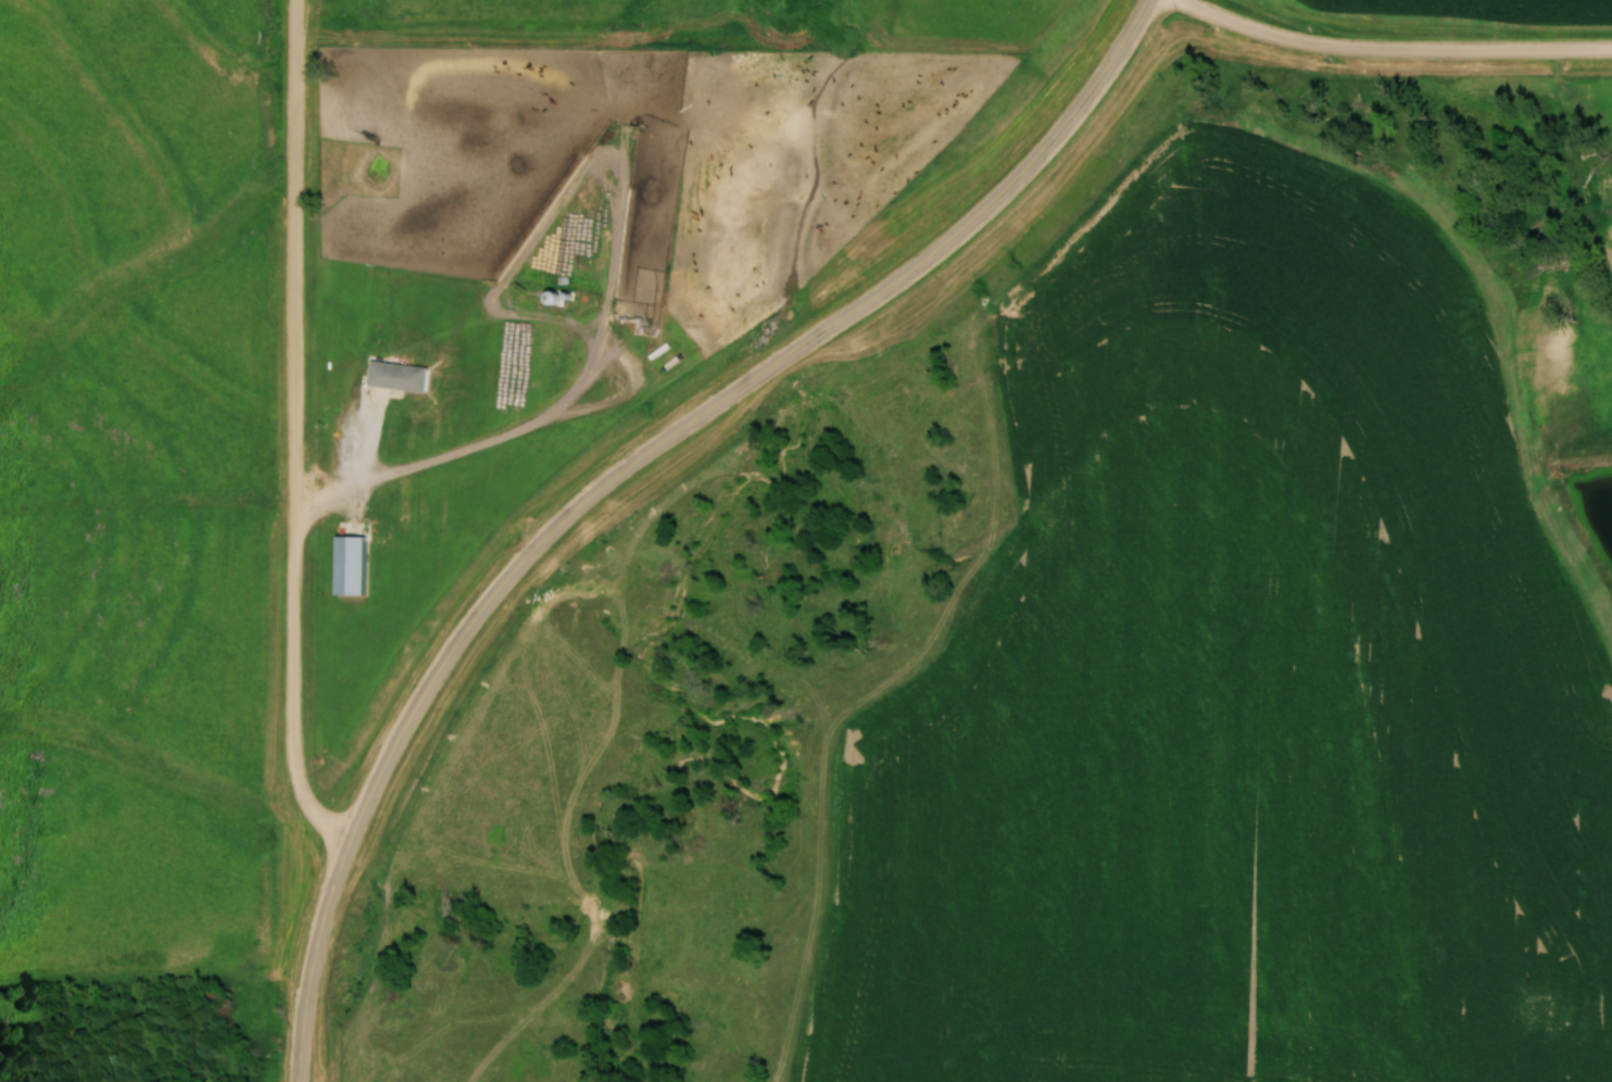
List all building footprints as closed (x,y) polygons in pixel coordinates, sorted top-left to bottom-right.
[(423,393),(427,369),(369,361),(365,386),(423,393)] [(332,596),(362,596),(362,537),(332,537),(332,596)]
